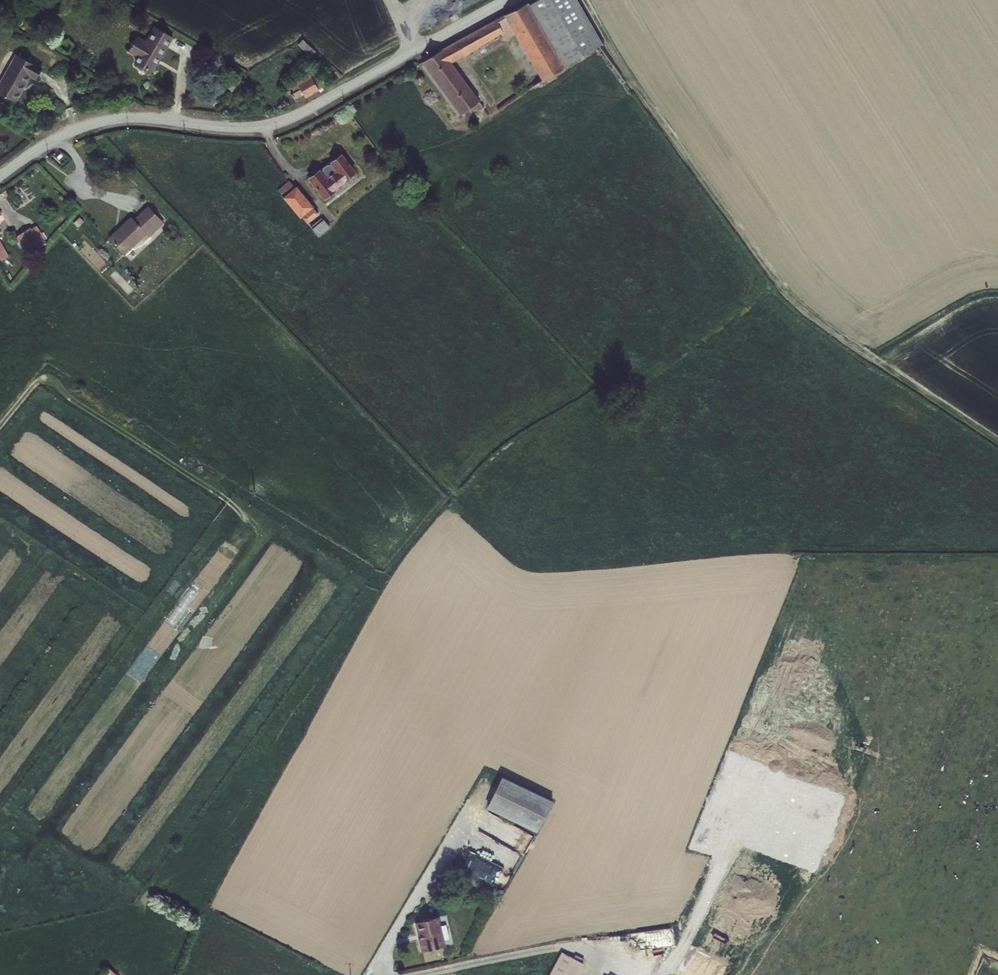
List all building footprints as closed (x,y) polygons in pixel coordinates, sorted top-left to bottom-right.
[(527,7),(525,4),(454,44),(462,59),(501,37),(504,42),(515,36),(543,83),(601,46),(576,0),(542,0),(527,7)] [(128,58),(146,68),(167,35),(149,23),(141,35),(131,29),(122,42),(133,49),(128,58)] [(294,41),(309,52),(314,47),(303,36),(294,41)] [(8,64),(16,68),(23,56),(0,43),(0,78),(8,64)] [(454,44),(447,48),(455,62),(462,59),(454,44)] [(460,117),(480,102),(451,64),(455,62),(447,48),(421,63),(460,117)] [(271,86),(282,105),(304,91),(306,95),(321,87),(307,65),(271,86)] [(322,171),(309,180),(326,202),(348,185),(347,183),(357,175),(342,156),(331,164),(329,161),(320,168),(322,171)] [(318,215),(293,188),(282,199),(297,215),(300,212),(310,224),(318,215)] [(141,210),(135,217),(150,232),(157,226),(141,210)] [(125,220),(119,225),(135,242),(141,236),(143,239),(150,232),(135,217),(128,223),(125,220)] [(312,227),(319,236),(331,226),(324,217),(312,227)] [(119,225),(100,244),(117,260),(135,242),(119,225)] [(34,242),(40,238),(34,226),(28,230),(34,242)] [(34,242),(28,230),(15,238),(21,249),(34,242)] [(557,810),(508,785),(490,814),(537,843),(557,810)] [(419,936),(421,953),(445,949),(442,918),(420,921),(422,936),(419,936)] [(673,930),(648,931),(648,944),(673,944),(673,930)] [(592,961),(568,950),(554,974),(584,974),(592,961)]
